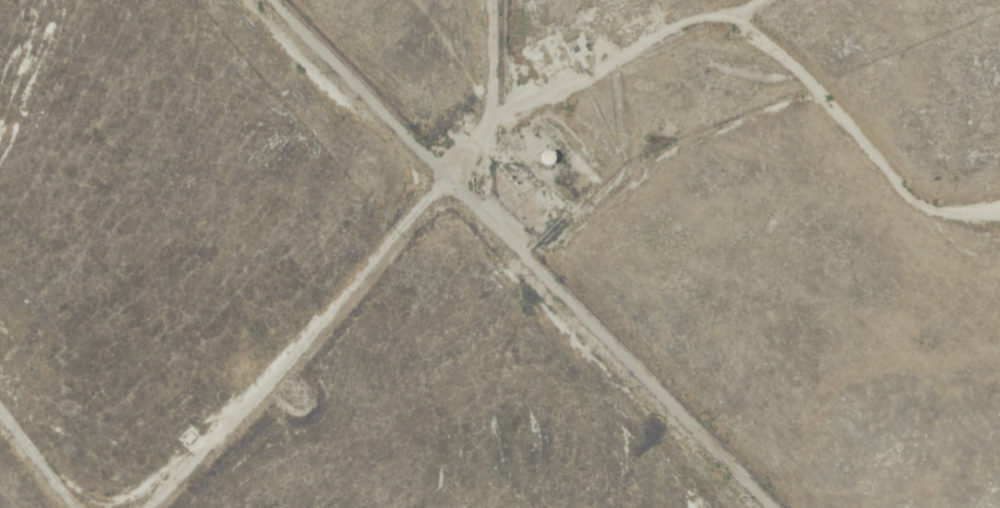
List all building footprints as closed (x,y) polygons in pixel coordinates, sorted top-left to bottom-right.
[(555,150),(540,154),(542,166),(558,162),(555,150)]
